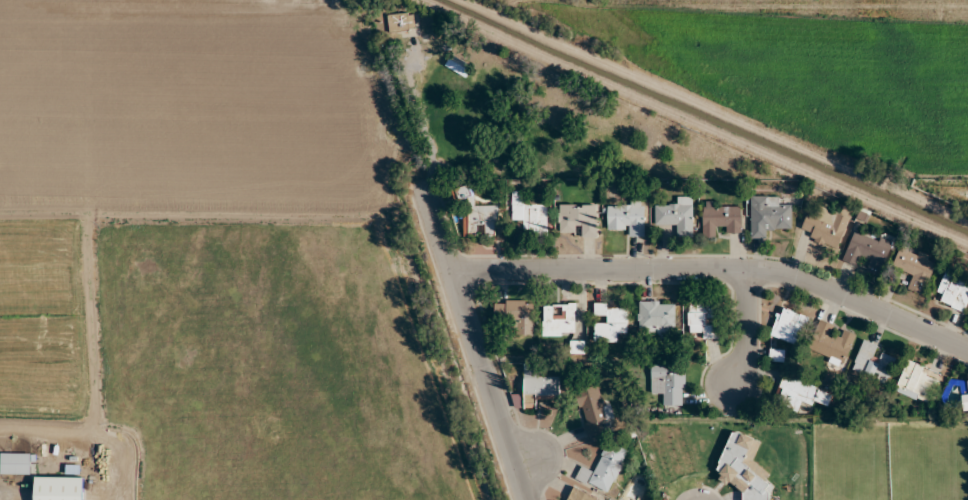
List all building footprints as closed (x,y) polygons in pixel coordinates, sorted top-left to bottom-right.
[(416,29),(413,12),(387,16),(390,33),(416,29)] [(464,78),(471,69),(453,54),(445,63),(464,78)] [(498,205),(473,205),(472,187),(459,187),(459,199),(465,199),(465,236),(498,236),(498,205)] [(520,234),(549,234),(549,202),(527,202),(527,192),(512,192),(512,226),(520,226),(520,234)] [(655,207),(654,227),(675,227),(675,237),(692,237),(693,197),(675,196),(674,207),(655,207)] [(792,228),(792,207),(781,207),(781,196),(750,196),(750,239),(770,238),(770,228),(792,228)] [(719,237),(719,234),(741,234),(741,203),(703,202),(702,236),(719,237)] [(607,227),(626,227),(626,237),(645,237),(645,203),(607,203),(607,227)] [(800,235),(839,248),(850,217),(810,204),(800,235)] [(597,205),(558,205),(558,237),(597,237),(597,205)] [(891,242),(854,229),(843,261),(864,268),(880,273),(891,242)] [(905,289),(922,296),(937,260),(901,245),(892,268),(911,276),(905,289)] [(943,295),(940,303),(964,312),(967,302),(967,282),(944,273),(937,293),(943,295)] [(495,302),(495,322),(513,321),(513,334),(533,334),(533,301),(495,302)] [(637,302),(637,329),(647,329),(647,338),(675,338),(675,302),(637,302)] [(689,302),(689,332),(698,332),(698,340),(717,340),(717,302),(689,302)] [(542,336),(576,336),(576,304),(542,304),(542,336)] [(628,332),(627,304),(594,304),(594,315),(604,315),(604,323),(594,323),(594,343),(617,343),(617,332),(628,332)] [(806,314),(777,309),(772,339),(801,344),(806,314)] [(807,353),(844,365),(852,343),(832,336),(836,325),(818,319),(807,353)] [(881,347),(863,340),(851,370),(886,384),(896,358),(879,351),(881,347)] [(895,391),(928,403),(936,380),(929,377),(931,370),(907,360),(895,391)] [(651,395),(662,395),(662,406),(685,406),(685,373),(677,373),(677,365),(651,365),(651,395)] [(541,370),(523,370),(523,393),(513,393),(513,409),(536,409),(536,398),(559,399),(559,378),(540,378),(541,370)] [(833,390),(783,374),(774,403),(798,411),(802,400),(827,408),(833,390)] [(953,398),(959,382),(950,379),(944,395),(953,398)] [(597,384),(577,388),(585,435),(605,431),(603,420),(613,418),(610,402),(601,404),(597,384)] [(732,430),(714,480),(745,491),(742,499),(768,499),(774,486),(766,483),(771,470),(753,464),(761,441),(732,430)] [(594,472),(581,466),(575,479),(608,494),(626,455),(606,446),(594,472)] [(1,474),(33,474),(33,453),(1,453),(1,474)] [(35,477),(35,499),(84,499),(84,478),(35,477)] [(573,488),(568,499),(601,499),(573,488)]
